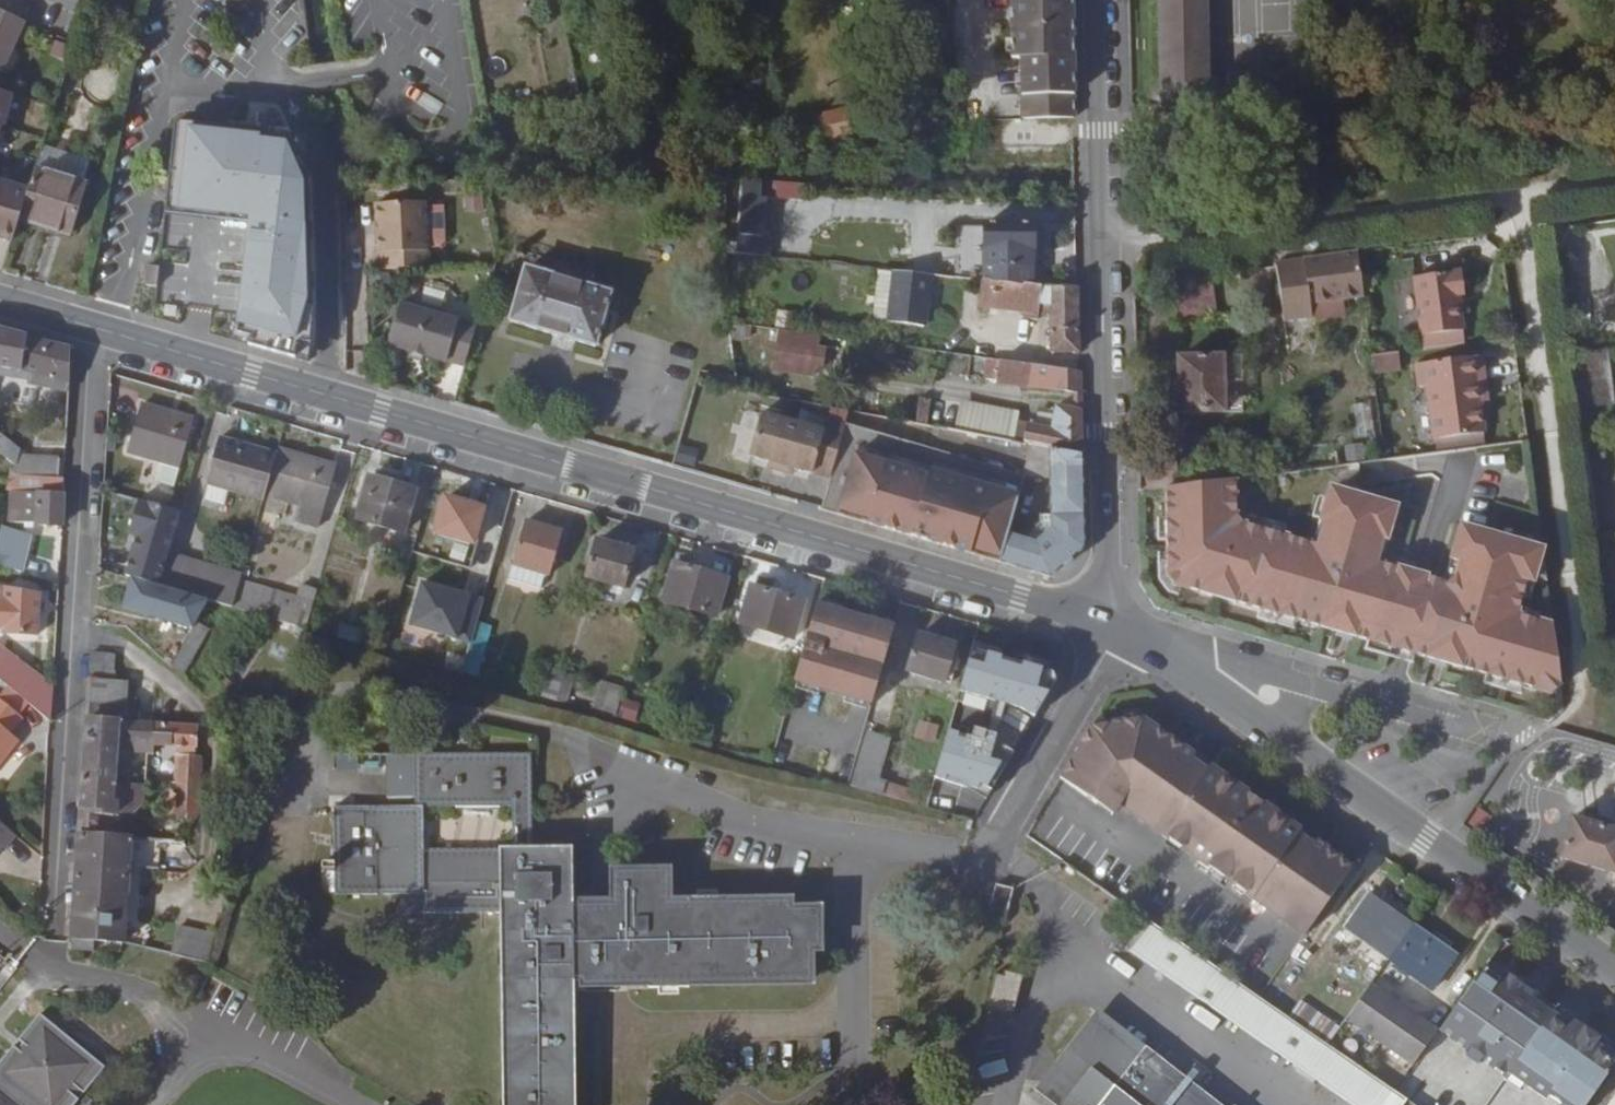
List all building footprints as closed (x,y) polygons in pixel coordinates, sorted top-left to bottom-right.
[(1012,59),(1022,59),(1022,96),(1075,96),(1073,0),(1011,0),(1012,59)] [(1161,108),(1209,106),(1207,0),(1158,0),(1161,108)] [(0,10),(0,69),(4,71),(26,22),(0,10)] [(1249,105),(1248,73),(1230,73),(1231,105),(1249,105)] [(0,90),(0,129),(1,125),(4,127),(13,94),(0,90)] [(1075,96),(1022,96),(1023,120),(1075,119),(1075,96)] [(847,111),(818,116),(824,138),(852,132),(847,111)] [(233,128),(177,123),(172,168),(230,173),(233,128)] [(278,176),(290,133),(246,129),(242,173),(278,176)] [(91,160),(44,146),(37,168),(29,189),(20,219),(72,236),(88,183),(84,183),(91,160)] [(245,249),(238,341),(266,350),(267,330),(281,331),(279,353),(309,362),(314,321),(314,306),(310,178),(278,176),(242,173),(230,173),(172,168),(164,243),(156,317),(185,326),(193,245),(245,249)] [(12,242),(20,219),(29,189),(0,181),(0,239),(12,242)] [(738,254),(767,255),(770,183),(741,182),(738,254)] [(381,253),(382,269),(429,267),(428,246),(426,205),(426,202),(377,203),(379,253),(381,253)] [(426,205),(428,246),(442,245),(447,240),(446,204),(426,205)] [(957,223),(956,279),(983,282),(984,224),(957,223)] [(1035,224),(984,224),(983,282),(1035,288),(1035,224)] [(1358,253),(1276,263),(1284,320),(1311,317),(1309,303),(1364,296),(1358,253)] [(157,286),(160,266),(150,265),(148,278),(147,278),(147,279),(146,286),(157,286)] [(610,294),(526,268),(511,320),(595,345),(610,294)] [(931,276),(878,271),(875,300),(891,301),(889,323),(925,327),(931,276)] [(1413,277),(1421,336),(1465,331),(1461,296),(1465,295),(1463,272),(1413,277)] [(1176,286),(1180,318),(1218,312),(1214,280),(1176,286)] [(1035,288),(983,282),(980,306),(1038,314),(1039,305),(1042,288),(1035,288)] [(1052,288),(1050,288),(1042,288),(1039,305),(1052,307),(1052,288)] [(1079,288),(1052,288),(1052,307),(1052,316),(1052,323),(1052,330),(1053,353),(1080,352),(1079,288)] [(891,301),(875,300),(873,321),(889,323),(891,301)] [(418,309),(400,304),(388,345),(410,351),(411,349),(424,353),(423,355),(446,362),(447,359),(465,365),(477,327),(458,321),(440,316),(437,309),(424,306),(418,309)] [(73,346),(0,327),(0,366),(23,369),(29,371),(71,381),(73,346)] [(821,335),(781,330),(778,344),(819,350),(821,335)] [(1421,336),(1423,350),(1467,344),(1465,331),(1421,336)] [(819,350),(778,344),(773,369),(810,375),(811,367),(822,369),(826,351),(819,350)] [(424,353),(411,349),(410,351),(409,356),(422,360),(423,355),(424,353)] [(1614,405),(1614,404),(1608,349),(1571,354),(1579,410),(1614,405)] [(1400,353),(1371,357),(1374,373),(1401,370),(1400,353)] [(1483,355),(1416,364),(1419,388),(1428,387),(1434,440),(1442,439),(1475,434),(1486,432),(1477,379),(1486,378),(1483,355)] [(1179,357),(1180,413),(1225,412),(1224,382),(1243,382),(1242,356),(1179,357)] [(1017,362),(989,358),(986,380),(996,381),(996,382),(1014,385),(1017,362)] [(1081,372),(1017,362),(1014,385),(1074,392),(1079,392),(1079,393),(1082,393),(1081,392),(1081,372)] [(29,371),(23,369),(0,366),(0,376),(28,380),(29,371)] [(27,384),(70,392),(71,381),(29,371),(28,380),(27,384)] [(977,403),(960,401),(960,404),(955,431),(971,434),(977,403)] [(990,405),(977,403),(971,434),(985,436),(990,405)] [(195,420),(141,404),(127,453),(161,463),(180,469),(195,420)] [(1004,408),(990,405),(985,436),(999,439),(1004,408)] [(1056,405),(1054,415),(1048,447),(1050,448),(1051,448),(1083,454),(1082,410),(1082,409),(1080,409),(1079,410),(1074,409),(1056,405)] [(1021,410),(1004,408),(999,439),(1011,441),(1015,441),(1015,442),(1019,422),(1021,412),(1021,410)] [(1054,415),(1038,412),(1036,425),(1019,422),(1015,442),(1035,446),(1048,447),(1054,415)] [(829,479),(844,427),(825,421),(822,431),(797,424),(761,413),(749,455),(769,461),(794,468),(829,479)] [(1475,434),(1442,439),(1443,452),(1477,447),(1475,434)] [(277,452),(220,435),(205,484),(208,484),(230,491),(264,501),(265,495),(277,452)] [(854,455),(928,476),(930,471),(931,466),(857,445),(854,455)] [(337,465),(279,448),(277,452),(265,495),(300,505),(295,520),(319,528),(337,465)] [(1083,454),(1051,448),(1053,517),(1085,515),(1083,454)] [(18,454),(13,474),(59,478),(59,457),(18,454)] [(854,455),(837,511),(867,520),(866,524),(970,555),(971,550),(1001,559),(1008,535),(1019,497),(930,471),(928,476),(854,455)] [(930,471),(1019,497),(1022,487),(932,460),(931,466),(930,471)] [(794,468),(769,461),(767,468),(792,476),(794,468)] [(161,463),(155,482),(175,487),(180,469),(161,463)] [(1139,467),(1139,492),(1141,491),(1179,486),(1193,484),(1192,477),(1181,478),(1179,464),(1139,467)] [(59,478),(13,474),(9,491),(64,493),(65,478),(59,478)] [(367,476),(356,519),(406,534),(418,490),(367,476)] [(1170,488),(1164,577),(1561,695),(1564,684),(1564,682),(1562,675),(1559,646),(1556,616),(1531,608),(1549,546),(1460,520),(1444,577),(1385,560),(1401,503),(1330,482),(1313,539),(1248,520),(1240,479),(1170,488)] [(230,491),(208,484),(203,500),(225,506),(230,491)] [(64,493),(9,491),(8,522),(63,524),(64,493)] [(478,513),(479,507),(445,497),(435,532),(474,543),(483,514),(478,513)] [(261,509),(255,528),(255,532),(273,537),(279,514),(261,509)] [(837,511),(836,515),(866,524),(867,520),(837,511)] [(1036,543),(1008,535),(1001,559),(999,563),(1049,578),(1087,548),(1085,515),(1053,517),(1054,529),(1036,543)] [(1053,517),(1008,535),(1036,543),(1054,529),(1053,517)] [(563,531),(525,520),(511,566),(512,566),(549,577),(550,577),(563,531)] [(0,550),(0,565),(22,568),(27,533),(3,529),(0,550)] [(171,544),(173,539),(157,534),(156,540),(143,536),(136,558),(130,557),(125,575),(160,585),(169,553),(171,544)] [(596,540),(585,577),(624,588),(634,550),(596,540)] [(971,550),(970,555),(999,563),(1001,559),(971,550)] [(169,553),(160,585),(212,601),(218,583),(181,572),(185,558),(169,553)] [(673,563),(662,600),(717,616),(728,579),(673,563)] [(549,577),(512,566),(508,578),(545,589),(549,577)] [(296,596),(241,580),(238,589),(233,607),(306,629),(318,589),(300,583),(296,596)] [(238,589),(218,583),(212,601),(233,607),(238,589)] [(751,585),(740,622),(794,638),(805,601),(751,585)] [(42,590),(4,588),(3,598),(0,598),(0,630),(2,630),(2,633),(40,634),(42,590)] [(466,623),(475,625),(476,620),(481,606),(472,603),(466,623)] [(833,609),(823,645),(861,656),(871,619),(833,609)] [(493,626),(476,620),(475,625),(461,672),(477,677),(493,626)] [(211,630),(196,621),(172,665),(186,672),(211,630)] [(366,630),(342,623),(338,638),(361,645),(366,630)] [(918,634),(907,670),(944,682),(956,645),(918,634)] [(160,648),(173,657),(181,644),(168,635),(160,648)] [(7,685),(29,703),(52,721),(55,687),(0,645),(0,680),(7,685)] [(93,651),(92,674),(115,675),(116,653),(93,651)] [(970,659),(961,693),(1043,712),(1054,668),(992,653),(989,664),(970,659)] [(532,662),(523,691),(538,696),(546,667),(532,662)] [(546,667),(538,696),(568,704),(576,674),(547,665),(546,667)] [(91,678),(75,939),(125,943),(132,837),(94,835),(96,815),(115,816),(115,812),(133,814),(143,803),(144,784),(131,783),(133,752),(154,754),(154,746),(196,748),(198,725),(126,721),(127,720),(127,709),(129,681),(91,678)] [(593,709),(616,713),(621,684),(598,681),(593,709)] [(7,685),(0,694),(0,765),(20,740),(11,733),(24,717),(20,714),(29,703),(7,685)] [(619,716),(636,721),(641,704),(624,699),(619,716)] [(1001,704),(994,719),(1023,732),(1030,716),(1001,704)] [(127,709),(127,720),(137,721),(138,709),(127,709)] [(1305,936),(1353,867),(1278,814),(1263,804),(1170,740),(1142,719),(1090,728),(1060,779),(1098,805),(1105,795),(1120,806),(1305,936)] [(915,738),(935,742),(939,724),(919,720),(915,738)] [(1011,740),(951,724),(936,778),(996,794),(1011,740)] [(891,738),(867,731),(851,786),(925,807),(929,795),(878,780),(891,738)] [(178,784),(177,817),(197,818),(201,756),(161,753),(160,782),(178,784)] [(534,862),(532,755),(386,757),(387,808),(335,808),(336,891),(423,890),(423,915),(498,914),(501,1104),(573,1104),(569,861),(534,862)] [(929,795),(925,807),(972,820),(980,808),(929,793),(929,795)] [(1120,806),(1105,795),(1098,805),(1113,817),(1120,806)] [(1572,818),(1560,858),(1614,874),(1614,830),(1572,818)] [(17,835),(0,821),(0,848),(2,846),(5,849),(17,835)] [(133,838),(132,859),(186,860),(187,840),(133,838)] [(614,892),(616,892),(648,891),(648,902),(668,902),(667,871),(613,872),(614,892)] [(988,916),(1006,921),(1014,888),(996,884),(988,916)] [(616,903),(573,903),(574,980),(583,980),(583,982),(647,982),(647,987),(657,987),(678,986),(688,986),(689,981),(809,980),(809,947),(808,922),(789,922),(789,909),(788,896),(687,898),(687,902),(668,902),(648,902),(648,891),(616,892),(616,903)] [(1344,927),(1389,959),(1413,925),(1368,894),(1344,927)] [(817,909),(789,909),(789,922),(808,922),(809,947),(817,947),(817,909)] [(1130,952),(1352,1104),(1385,1104),(1395,1091),(1329,1045),(1290,1018),(1275,1008),(1151,922),(1130,952)] [(209,961),(216,933),(179,925),(171,953),(209,961)] [(1458,957),(1413,925),(1389,959),(1434,990),(1458,957)] [(1013,1015),(1023,975),(1005,970),(1003,975),(996,973),(987,1008),(1013,1015)] [(583,982),(583,980),(574,980),(574,989),(583,989),(583,982)] [(1308,992),(1294,982),(1275,1008),(1290,1018),(1302,1001),(1308,992)] [(1347,1020),(1413,1067),(1438,1032),(1371,985),(1347,1020)] [(1501,987),(1477,1022),(1523,1055),(1548,1019),(1501,987)] [(1329,1045),(1341,1028),(1302,1001),(1290,1018),(1329,1045)] [(1099,1009),(1036,1090),(1055,1104),(1222,1104),(1099,1009)] [(79,1099),(71,1092),(76,1086),(85,1093),(106,1067),(40,1013),(19,1039),(23,1042),(18,1048),(13,1045),(0,1061),(0,1104),(74,1104),(79,1099)] [(1614,1066),(1548,1019),(1523,1055),(1589,1102),(1610,1073),(1614,1066)] [(1610,1073),(1589,1102),(1587,1104),(1614,1104),(1614,1077),(1610,1073)]
